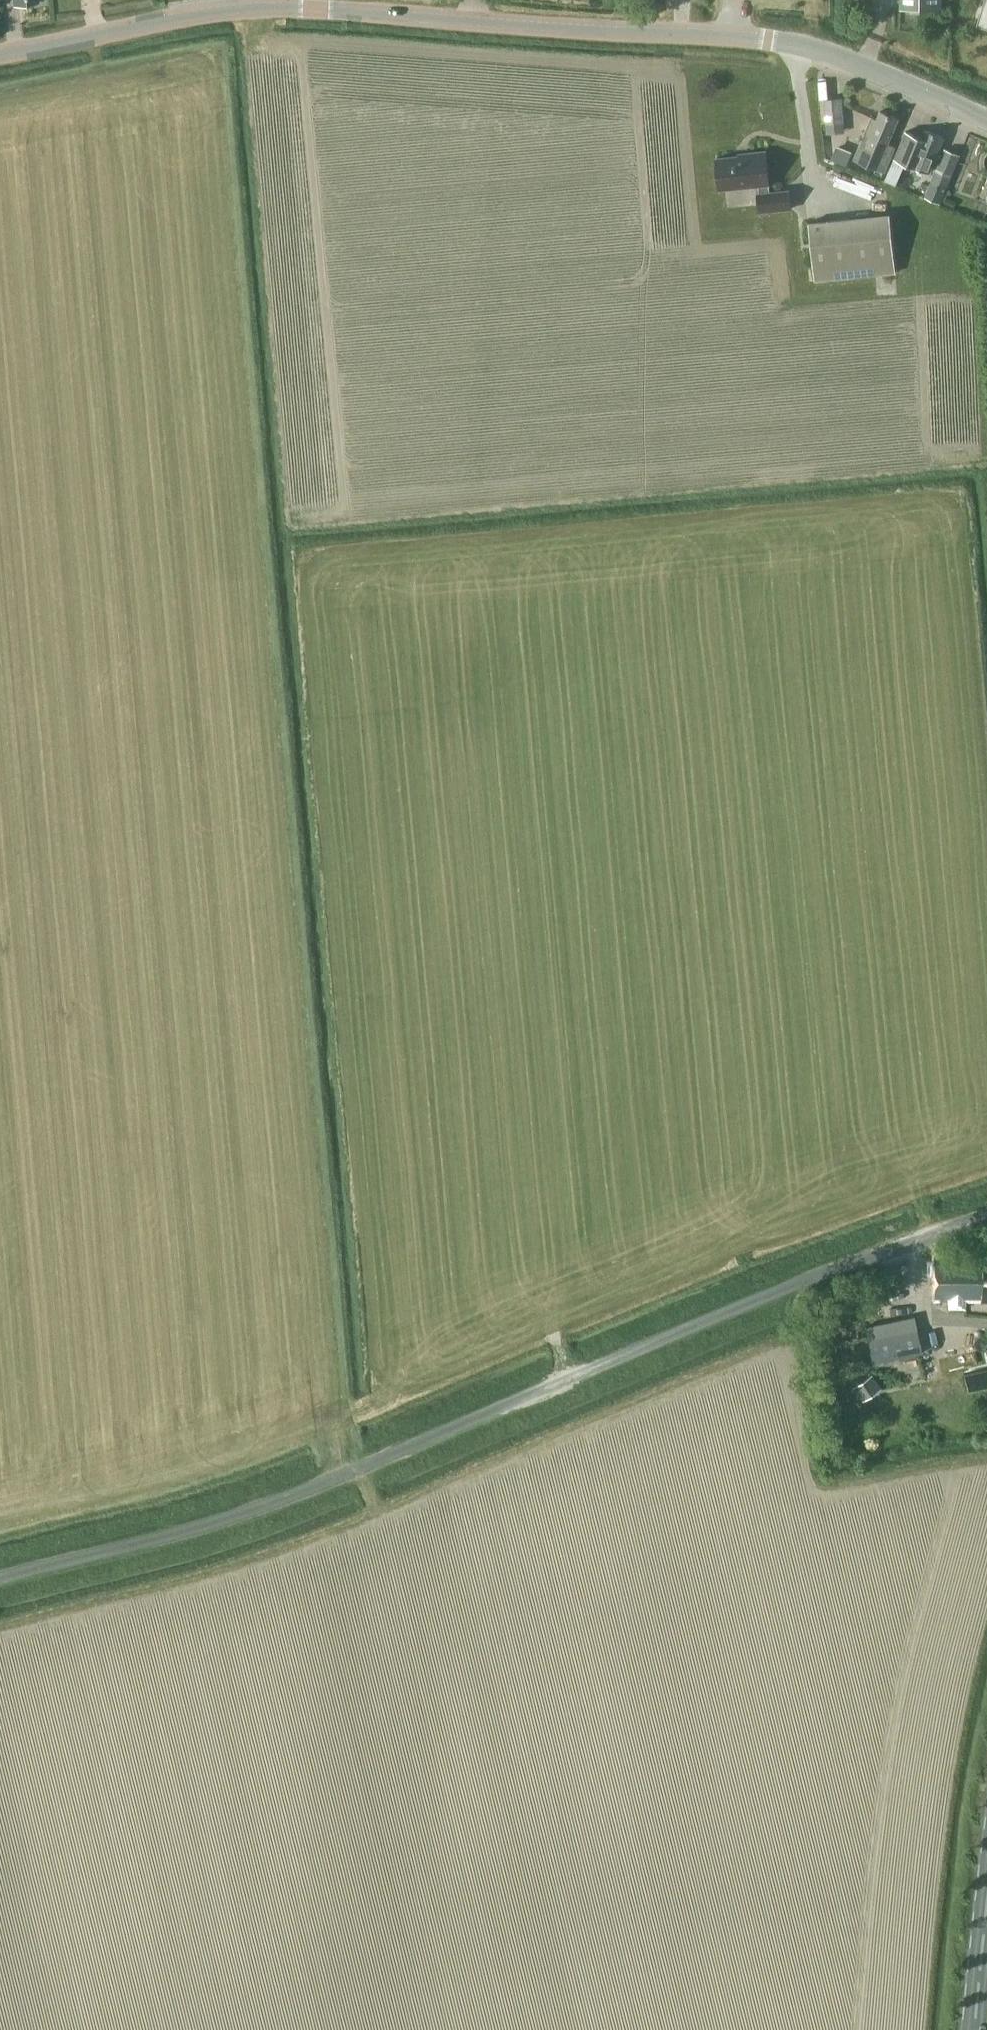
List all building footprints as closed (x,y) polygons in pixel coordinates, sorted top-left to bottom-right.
[(977,26),(986,29),(986,0),(985,0),(977,26)] [(844,123),(842,96),(824,97),(826,124),(844,123)] [(900,121),(881,113),(879,119),(874,116),(855,159),(887,173),(890,165),(898,147),(890,144),(900,121)] [(907,132),(887,181),(897,185),(906,164),(908,165),(909,165),(929,173),(944,138),(926,131),(923,139),(907,132)] [(960,154),(945,147),(931,181),(946,188),(960,154)] [(771,191),(767,150),(750,152),(750,154),(717,158),(720,189),(759,185),(760,193),(758,193),(760,211),(792,208),(790,189),(771,191)] [(957,200),(946,196),(944,202),(954,206),(957,200)] [(897,272),(891,215),(810,222),(815,280),(897,272)] [(931,1255),(931,1301),(945,1301),(945,1308),(963,1308),(963,1302),(986,1302),(986,1254),(931,1255)] [(922,1354),(917,1328),(915,1329),(913,1322),(898,1325),(899,1332),(877,1337),(881,1362),(922,1354)] [(962,1375),(966,1392),(986,1388),(986,1370),(962,1375)] [(880,1387),(871,1374),(852,1387),(861,1400),(880,1387)]
